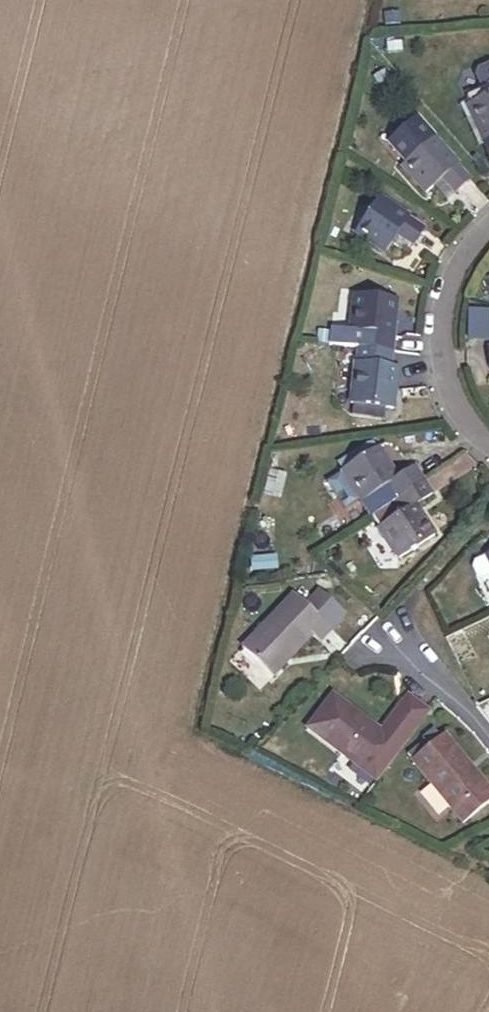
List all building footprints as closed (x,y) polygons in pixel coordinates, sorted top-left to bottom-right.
[(470,107),(488,148),(488,98),(470,107)] [(419,155),(436,139),(418,119),(401,135),(419,155)] [(369,128),(358,126),(355,139),(366,141),(369,128)] [(473,180),(436,139),(419,155),(405,167),(429,195),(437,187),(445,180),(457,194),(473,180)] [(450,201),(457,194),(445,180),(437,187),(450,201)] [(425,227),(379,197),(355,233),(385,253),(393,242),(398,235),(413,245),(425,227)] [(408,253),(413,245),(398,235),(393,242),(408,253)] [(393,352),(396,334),(393,334),(384,333),(386,317),(395,318),(397,297),(353,291),(348,328),(330,325),(327,343),(338,345),(356,347),(393,352)] [(487,311),(465,310),(465,336),(486,337),(487,311)] [(393,334),(395,318),(386,317),(384,333),(393,334)] [(351,383),(356,347),(338,345),(333,380),(351,383)] [(390,383),(392,367),(393,352),(356,347),(351,383),(348,407),(352,407),(351,419),(384,424),(386,412),(393,413),(397,384),(390,383)] [(390,383),(397,384),(399,368),(392,367),(390,383)] [(345,458),(349,464),(371,450),(367,444),(345,458)] [(392,478),(384,466),(390,463),(378,445),(371,450),(349,464),(341,469),(360,499),(383,484),(392,499),(424,479),(415,464),(397,475),(392,478)] [(397,475),(390,463),(384,466),(392,478),(397,475)] [(399,561),(437,537),(424,516),(418,520),(409,507),(415,503),(433,492),(424,479),(392,499),(401,513),(378,528),(399,561)] [(392,499),(383,484),(360,499),(369,514),(392,499)] [(401,513),(392,499),(369,514),(378,528),(401,513)] [(418,520),(424,516),(415,503),(409,507),(418,520)] [(484,552),(473,558),(471,564),(475,572),(482,575),(488,571),(488,562),(484,552)] [(294,597),(305,607),(312,599),(301,589),(294,597)] [(292,595),(240,650),(272,681),(311,639),(318,645),(331,631),(305,607),(294,597),(292,595)] [(345,701),(335,693),(321,710),(330,718),(345,701)] [(330,718),(321,710),(306,727),(374,785),(410,743),(392,728),(386,736),(382,733),(345,701),(330,718)] [(392,728),(389,725),(382,733),(386,736),(392,728)] [(410,762),(462,826),(488,805),(488,794),(468,769),(470,767),(444,735),(410,762)] [(470,767),(468,769),(488,794),(488,790),(470,767)]
